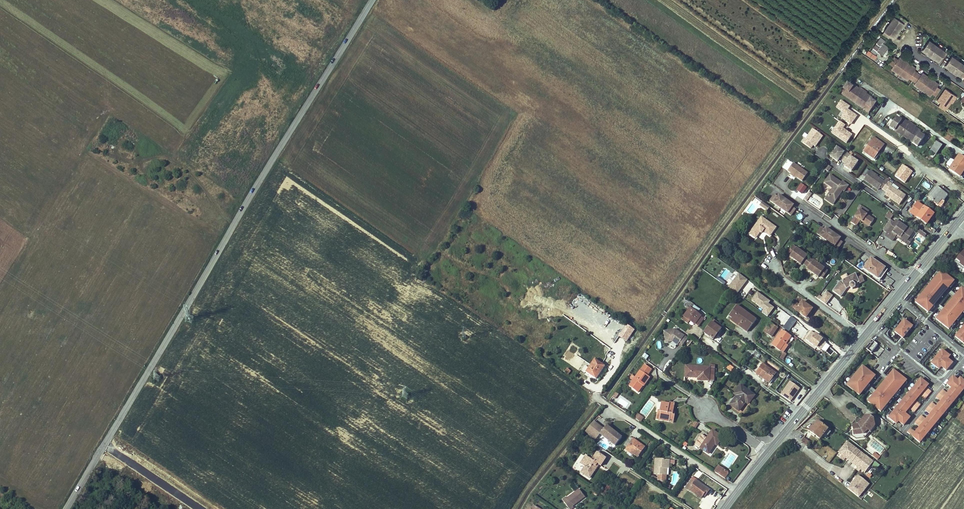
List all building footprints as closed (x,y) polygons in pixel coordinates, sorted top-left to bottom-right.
[(907,21),(898,14),(895,17),(894,16),(884,31),(885,31),(883,34),(883,35),(893,41),(895,38),(894,37),(897,33),(901,28),(904,23),(905,24),(907,21)] [(890,44),(881,37),(870,51),(875,54),(877,51),(883,55),(890,44)] [(946,52),(929,40),(923,49),(927,52),(926,54),(934,59),(935,58),(939,61),(946,52)] [(866,54),(875,59),(877,56),(868,50),(866,54)] [(952,56),(945,65),(950,68),(949,69),(956,75),(957,73),(962,76),(963,73),(963,65),(952,56)] [(898,59),(894,57),(889,64),(893,66),(891,69),(908,80),(909,78),(915,82),(914,85),(930,96),(932,93),(936,96),(941,89),(937,86),(939,84),(935,81),(934,82),(930,79),(925,76),(926,75),(922,73),(921,75),(917,73),(914,71),(916,68),(912,66),(911,67),(907,64),(903,61),(903,60),(899,57),(898,59)] [(852,87),(847,83),(840,93),(869,113),(876,103),(871,100),(865,96),(866,94),(867,93),(863,90),(859,88),(859,89),(858,90),(852,87)] [(903,137),(912,124),(909,122),(908,122),(906,124),(901,121),(896,117),(889,127),(903,137)] [(915,127),(912,124),(903,137),(918,147),(924,137),(919,133),(914,130),(915,127),(916,127),(915,127)] [(954,132),(948,128),(945,133),(943,136),(949,140),(954,132)] [(823,136),(813,129),(803,143),(811,149),(813,145),(815,147),(823,136)] [(874,137),(863,152),(872,158),(877,151),(878,152),(879,152),(884,145),(874,137)] [(942,145),(936,142),(930,150),(933,152),(930,157),(933,159),(942,145)] [(844,152),(837,148),(831,155),(835,157),(834,159),(837,162),(839,159),(842,162),(848,154),(844,151),(844,152)] [(852,170),(858,162),(851,157),(851,156),(848,154),(842,162),(846,164),(844,166),(848,169),(849,167),(852,170)] [(959,155),(949,169),(960,177),(963,171),(963,158),(959,155)] [(949,168),(954,162),(949,159),(945,166),(949,168)] [(793,163),(789,160),(783,168),(788,171),(793,163)] [(808,173),(793,163),(788,171),(791,173),(796,177),(802,181),(808,173)] [(921,175),(908,166),(903,172),(917,181),(921,175)] [(870,171),(864,180),(872,186),(873,184),(875,186),(874,187),(878,190),(880,188),(883,190),(889,182),(885,180),(884,182),(877,177),(878,176),(870,171)] [(830,175),(824,183),(832,188),(825,199),(833,204),(842,191),(844,192),(848,186),(842,181),(841,183),(830,175)] [(892,185),(889,182),(883,190),(886,192),(885,195),(888,197),(889,196),(892,197),(891,199),(899,205),(906,196),(898,191),(897,191),(891,187),(892,185)] [(800,183),(795,191),(802,195),(807,188),(800,183)] [(937,186),(928,197),(934,202),(937,204),(940,201),(942,202),(947,196),(949,197),(951,194),(941,185),(939,188),(937,186)] [(774,194),(770,201),(791,216),(795,209),(792,207),(793,205),(779,195),(778,197),(774,194)] [(934,214),(917,202),(910,213),(927,224),(934,214)] [(869,211),(862,206),(860,210),(867,215),(869,211)] [(860,210),(851,222),(856,226),(860,220),(862,221),(863,220),(870,225),(874,220),(867,215),(860,210)] [(776,228),(761,217),(750,234),(756,238),(760,232),(761,233),(763,231),(770,236),(776,228)] [(894,223),(890,220),(883,230),(887,233),(885,236),(892,241),(897,235),(900,237),(899,239),(905,244),(909,238),(912,234),(906,230),(908,227),(903,224),(903,225),(896,220),(894,223)] [(817,234),(838,249),(842,242),(839,240),(840,238),(826,228),(825,230),(821,227),(817,234)] [(727,247),(724,244),(717,254),(720,256),(727,247)] [(823,278),(828,271),(793,245),(788,252),(791,255),(790,257),(801,265),(802,263),(808,268),(807,269),(818,277),(819,276),(823,278)] [(871,258),(863,268),(877,278),(882,272),(878,270),(882,266),(871,258)] [(956,259),(952,263),(961,271),(963,268),(959,263),(960,262),(956,259)] [(915,302),(928,312),(934,305),(933,304),(947,287),(948,288),(954,281),(941,270),(915,302)] [(736,294),(747,280),(738,273),(728,288),(736,294)] [(839,282),(834,289),(837,291),(836,293),(841,297),(846,289),(850,287),(852,289),(855,288),(855,285),(859,283),(860,282),(858,278),(856,274),(839,282)] [(936,319),(949,329),(963,311),(963,289),(962,287),(956,295),(957,295),(943,312),(942,312),(936,319)] [(764,309),(762,312),(767,316),(773,308),(768,304),(770,301),(758,292),(752,300),(764,309)] [(820,300),(826,305),(830,299),(824,294),(822,298),(820,300)] [(811,308),(802,302),(800,305),(797,303),(793,308),(796,310),(796,311),(806,318),(809,313),(808,312),(811,308)] [(700,310),(694,305),(692,309),(697,313),(700,310)] [(756,320),(737,306),(729,316),(732,318),(740,324),(739,326),(747,332),(756,320)] [(697,313),(692,309),(690,308),(684,317),(690,321),(694,324),(695,324),(698,326),(704,319),(697,313)] [(782,327),(789,331),(797,320),(780,309),(774,318),(784,324),(782,327)] [(740,324),(732,318),(731,320),(739,326),(740,324)] [(723,326),(714,319),(712,322),(721,329),(723,326)] [(894,332),(903,338),(912,326),(904,320),(894,332)] [(721,329),(712,322),(704,333),(712,338),(715,334),(716,335),(721,329)] [(771,337),(778,328),(770,323),(767,327),(767,326),(764,331),(771,337)] [(634,329),(626,324),(624,328),(620,334),(619,336),(626,341),(634,329)] [(963,344),(963,326),(955,337),(963,344)] [(679,344),(682,347),(688,338),(675,329),(664,331),(666,342),(670,342),(670,340),(672,339),(672,341),(678,345),(679,344)] [(786,344),(791,337),(782,330),(772,345),(780,351),(785,343),(786,344)] [(822,339),(812,332),(808,338),(811,340),(809,342),(816,347),(822,339)] [(576,356),(580,348),(571,343),(566,353),(565,352),(561,358),(571,363),(579,368),(583,360),(576,356)] [(786,344),(785,343),(780,351),(783,353),(788,345),(786,344)] [(871,353),(877,358),(884,350),(878,344),(871,353)] [(762,355),(753,348),(753,349),(747,356),(749,358),(750,358),(753,354),(757,357),(759,355),(760,357),(762,355)] [(950,356),(942,350),(931,363),(939,369),(941,367),(946,371),(953,363),(948,359),(950,356)] [(605,366),(594,359),(585,372),(596,379),(605,366)] [(775,373),(763,364),(756,374),(768,382),(772,376),(772,377),(772,376),(775,373)] [(651,369),(645,365),(635,378),(633,381),(629,386),(636,391),(641,384),(643,386),(649,377),(647,376),(651,369)] [(709,367),(686,366),(685,377),(695,378),(695,377),(698,377),(698,378),(698,380),(709,381),(709,375),(714,375),(714,365),(709,365),(709,367)] [(859,395),(868,385),(867,384),(874,375),(862,366),(847,385),(859,395)] [(881,412),(906,381),(893,370),(888,377),(889,378),(874,395),(874,394),(868,401),(881,412)] [(963,389),(963,381),(960,378),(958,381),(953,377),(947,384),(952,388),(947,394),(942,389),(936,397),(941,401),(937,407),(932,402),(925,410),(930,414),(926,419),(921,415),(915,423),(920,427),(915,432),(910,428),(907,432),(920,443),(963,389)] [(925,400),(931,392),(926,388),(929,385),(921,378),(888,417),(896,424),(898,421),(903,425),(910,418),(905,413),(909,408),(914,412),(921,405),(916,400),(920,395),(925,400)] [(781,395),(790,402),(800,388),(790,381),(781,395)] [(741,386),(735,394),(737,396),(731,405),(739,411),(744,403),(745,401),(746,402),(748,404),(754,395),(741,386)] [(659,420),(669,421),(670,419),(674,420),(675,415),(673,415),(673,412),(674,408),(669,407),(669,404),(661,403),(660,411),(658,411),(656,418),(659,419),(659,420)] [(869,415),(865,415),(858,424),(852,424),(853,430),(853,436),(851,436),(856,439),(864,438),(870,432),(875,426),(874,418),(869,415)] [(827,429),(818,421),(813,427),(812,426),(809,431),(820,439),(822,435),(827,429)] [(604,430),(594,422),(585,432),(596,440),(600,435),(615,447),(622,439),(611,430),(608,428),(607,426),(604,430)] [(827,429),(822,435),(825,438),(831,431),(827,429)] [(702,435),(695,445),(708,454),(714,446),(713,445),(714,444),(715,444),(717,445),(722,437),(712,431),(710,434),(707,438),(702,435)] [(633,440),(629,437),(624,446),(627,448),(633,440)] [(645,447),(633,439),(633,440),(627,448),(626,448),(636,455),(637,453),(639,455),(645,447)] [(873,462),(847,441),(838,452),(842,455),(845,457),(848,460),(850,458),(853,460),(857,463),(855,465),(858,467),(860,469),(865,473),(873,462)] [(606,458),(597,452),(592,460),(586,455),(580,464),(585,467),(581,472),(590,478),(597,467),(595,466),(597,463),(599,464),(601,466),(606,458)] [(669,460),(655,459),(654,474),(658,475),(663,475),(664,470),(662,470),(662,468),(666,468),(669,469),(669,464),(669,460)] [(728,472),(718,465),(715,471),(725,477),(728,473),(728,472)] [(663,475),(658,475),(658,480),(665,481),(666,468),(662,468),(662,470),(664,470),(663,475)] [(852,486),(850,490),(858,497),(869,484),(858,475),(851,485),(852,486)] [(693,477),(685,488),(689,491),(690,490),(701,498),(704,494),(705,493),(706,494),(709,490),(696,481),(697,480),(693,477)] [(562,499),(569,508),(572,508),(574,508),(573,506),(585,497),(579,489),(567,498),(566,497),(562,499)]
